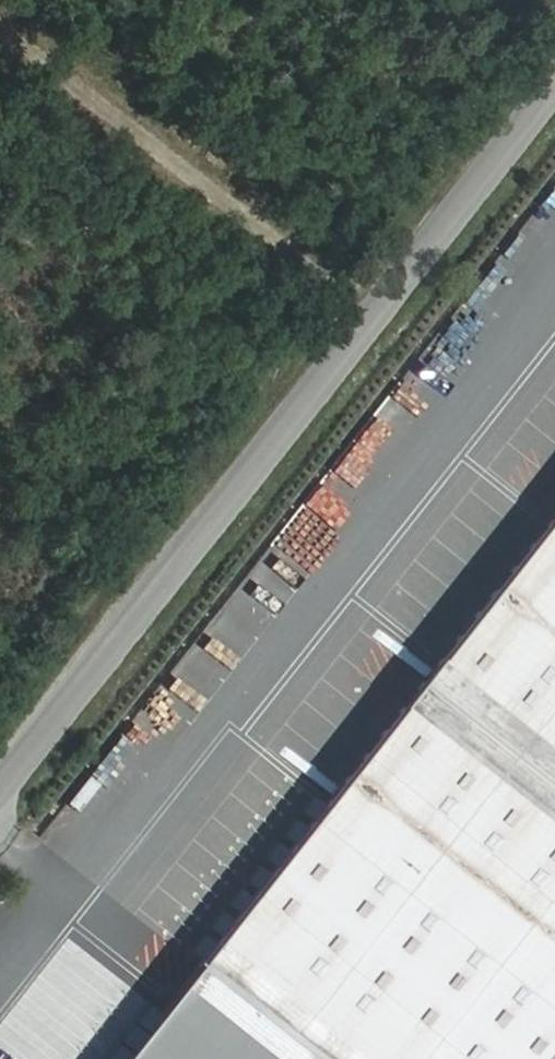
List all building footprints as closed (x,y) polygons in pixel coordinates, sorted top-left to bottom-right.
[(333,1058),(554,1058),(554,534),(213,965),(333,1058)]
